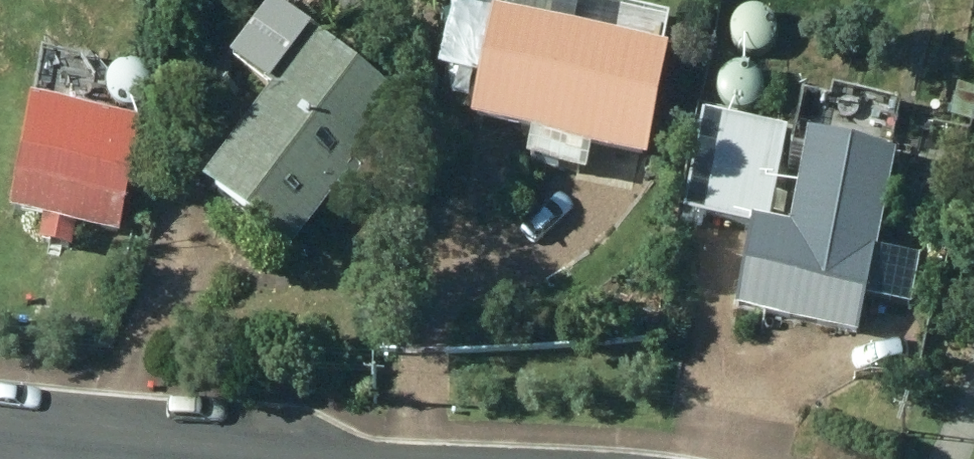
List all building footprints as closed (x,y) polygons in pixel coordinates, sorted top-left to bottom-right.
[(732,43),(737,48),(745,52),(752,53),(760,52),(767,48),(772,42),(775,34),(775,26),(773,19),(768,13),(762,8),(754,6),(747,6),(740,9),(734,14),(730,21),(728,28),(729,35),(732,43)] [(187,79),(193,85),(200,89),(207,90),(215,88),(222,84),(227,78),(230,71),(230,63),(228,56),(223,49),(217,45),(209,43),(202,43),(195,46),(189,51),(185,57),(183,65),(184,72),(187,79)] [(644,177),(660,73),(484,44),(467,148),(536,160),(533,171),(558,174),(560,164),(644,177)] [(267,122),(198,212),(281,275),(395,126),(301,56),(257,114),(267,122)] [(108,100),(114,105),(121,109),(128,110),(136,109),(143,105),(148,99),(151,91),(151,84),(149,76),(144,70),(138,65),(130,63),(123,64),(116,66),(110,71),(106,78),(104,85),(105,93),(108,100)] [(722,103),(727,109),(734,112),(742,113),(750,112),(757,108),(762,102),(765,95),(765,87),(763,79),(758,73),(752,68),(744,66),(737,67),(730,70),(724,74),(720,81),(718,88),(719,96),(722,103)] [(973,128),(973,99),(956,95),(950,126),(973,131),(973,128)] [(98,135),(97,158),(16,149),(7,236),(40,238),(37,261),(70,263),(71,244),(117,249),(123,188),(132,190),(136,138),(98,135)] [(720,136),(701,230),(750,240),(768,146),(720,136)] [(857,349),(883,220),(879,218),(883,193),(846,186),(850,167),(811,160),(802,206),(797,206),(788,252),(748,243),(731,323),(857,349)]
